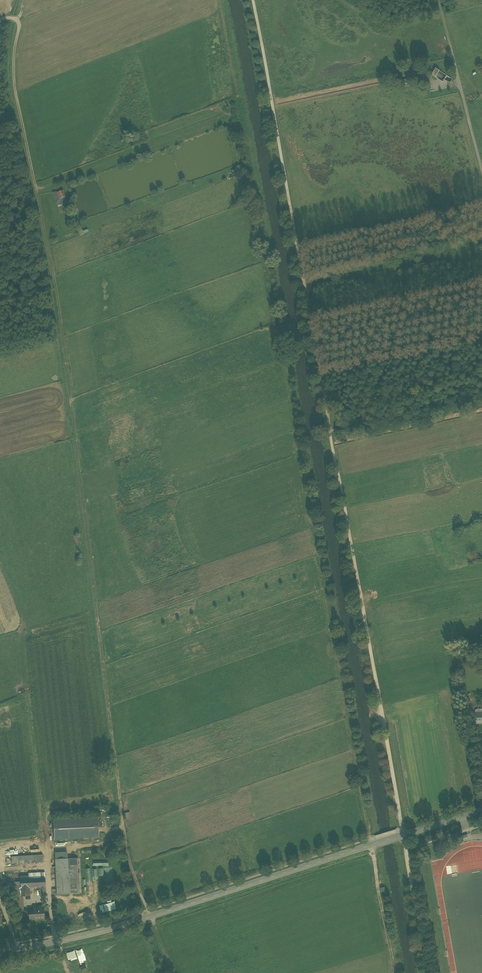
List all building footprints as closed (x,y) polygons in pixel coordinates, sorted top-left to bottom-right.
[(238,172),(236,168),(231,171),(235,177),(240,174),(238,172)] [(53,819),(54,839),(99,837),(98,817),(53,819)] [(13,855),(13,863),(43,862),(42,854),(13,855)] [(77,858),(68,859),(69,894),(79,893),(77,858)] [(57,894),(69,894),(68,859),(55,859),(57,889),(57,894)] [(45,887),(45,878),(29,879),(29,876),(20,876),(20,882),(14,882),(14,897),(23,897),(30,896),(29,887),(39,887),(40,896),(46,895),(45,887)] [(24,911),(23,897),(14,897),(15,911),(24,911)] [(112,900),(72,907),(73,913),(94,909),(95,915),(114,912),(112,900)] [(29,911),(29,919),(44,918),(43,906),(35,907),(35,908),(33,908),(34,910),(29,911)]
